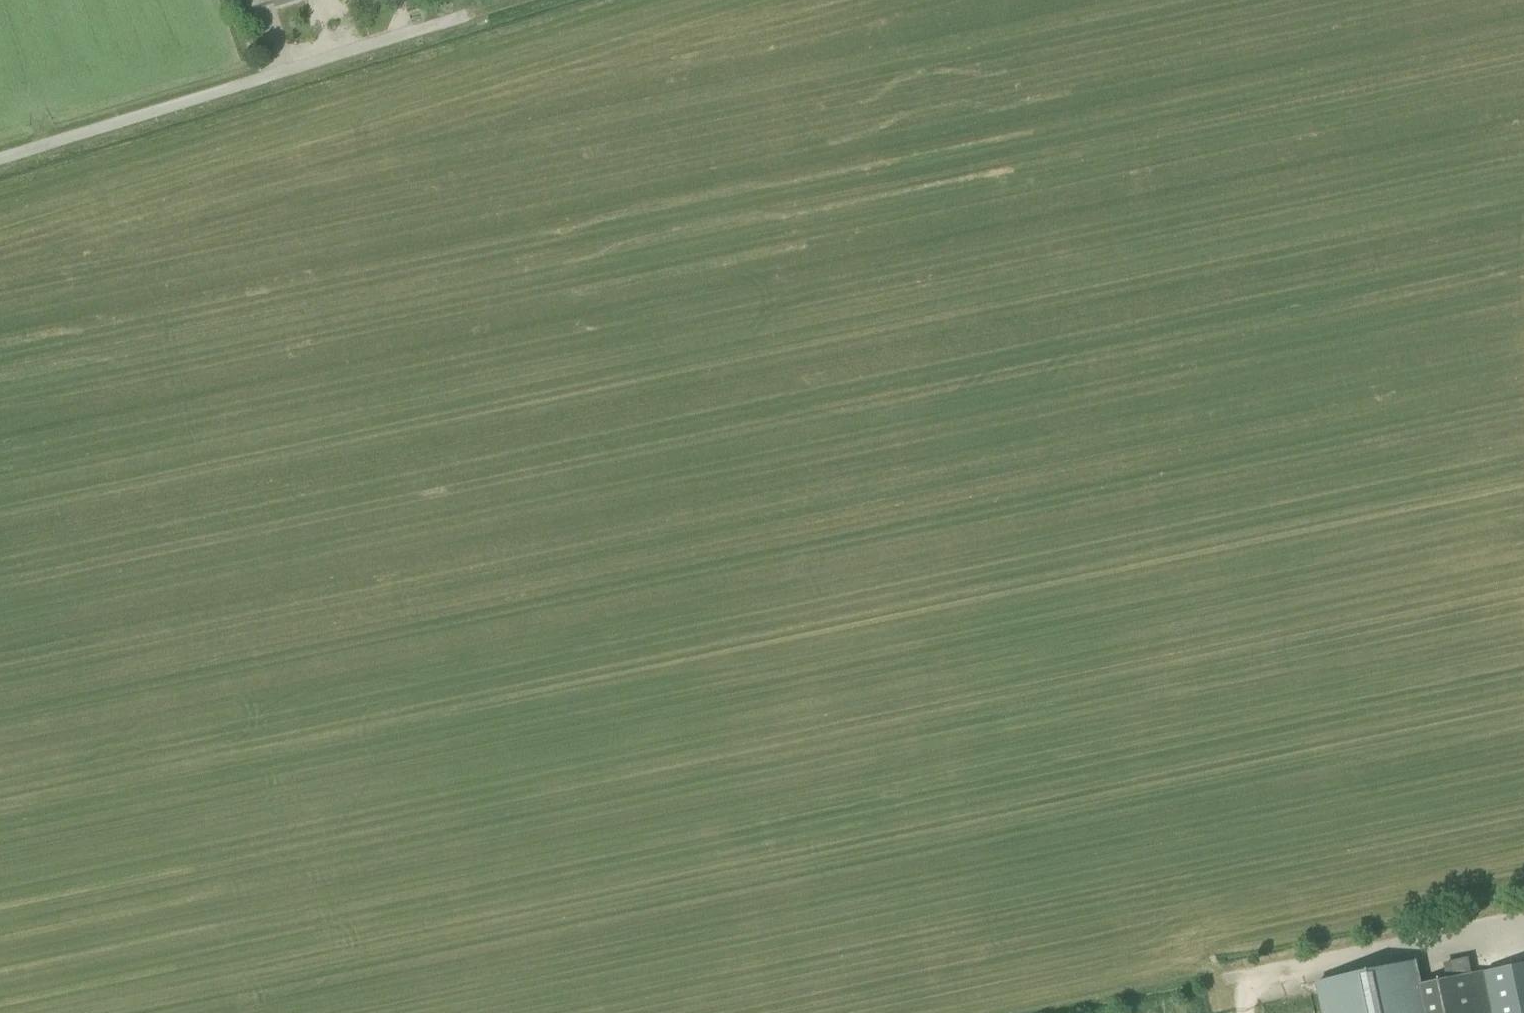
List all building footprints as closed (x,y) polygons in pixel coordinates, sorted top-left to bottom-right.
[(1449,978),(1420,984),(1415,961),(1320,982),(1326,1012),(1523,1012),(1523,963),(1482,972),(1482,971),(1470,973),(1468,960),(1446,965),(1449,978)]
